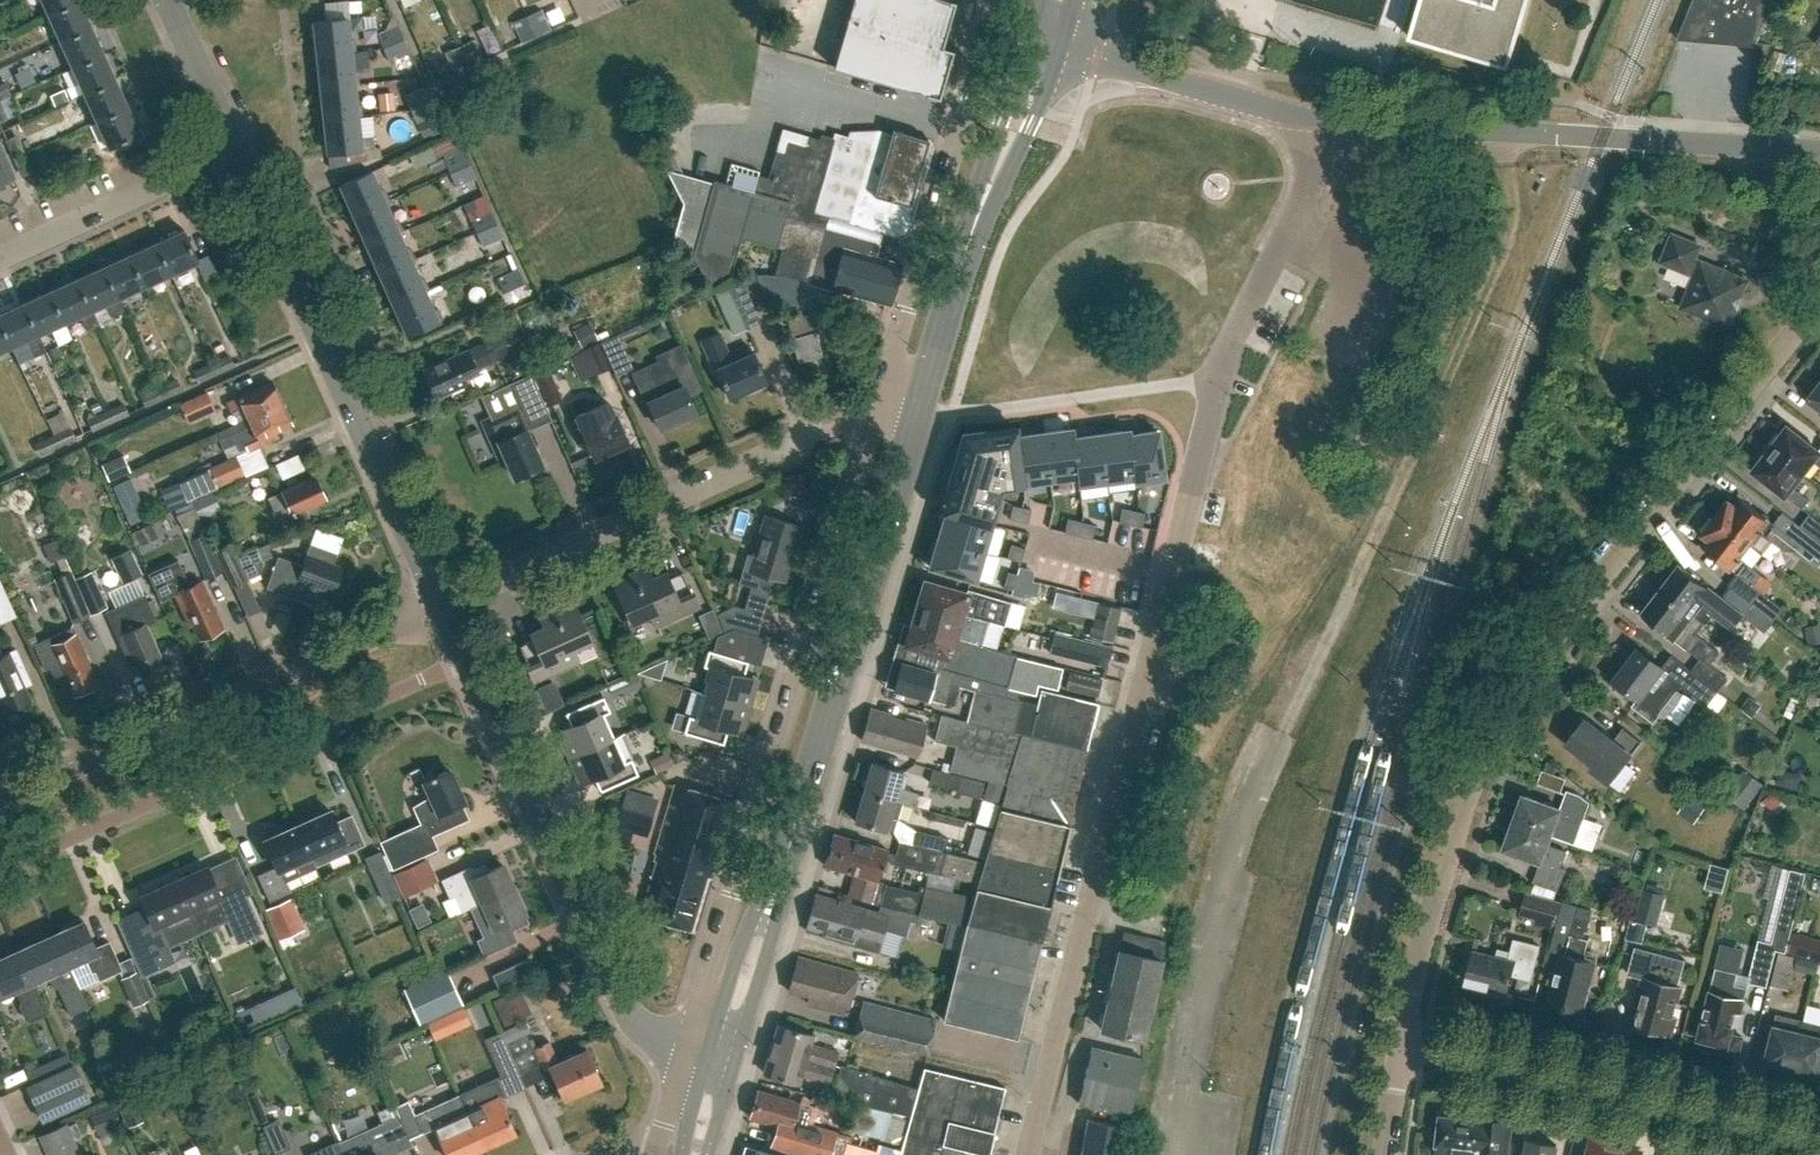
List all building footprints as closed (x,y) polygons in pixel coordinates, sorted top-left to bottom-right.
[(78,0),(41,0),(47,14),(78,0)] [(90,26),(78,0),(47,14),(60,40),(90,26)] [(942,47),(955,2),(949,0),(950,0),(853,0),(847,19),(942,47)] [(1409,35),(1409,36),(1509,66),(1510,64),(1529,0),(1419,0),(1409,35)] [(1685,18),(1736,39),(1738,34),(1756,41),(1773,0),(1693,0),(1685,18)] [(540,10),(527,16),(536,36),(549,30),(540,10)] [(536,36),(527,16),(512,22),(521,43),(536,36)] [(351,52),(347,19),(313,23),(316,56),(351,52)] [(942,47),(847,19),(833,67),(836,68),(836,69),(939,98),(953,50),(942,47)] [(383,49),(404,39),(397,25),(376,34),(383,49)] [(102,53),(90,26),(60,40),(72,67),(102,53)] [(404,39),(383,49),(390,63),(411,54),(404,39)] [(459,46),(469,67),(483,60),(474,39),(459,46)] [(454,73),(469,67),(459,46),(445,52),(454,73)] [(1740,86),(1740,46),(1719,46),(1719,86),(1740,86)] [(354,85),(351,52),(316,56),(319,88),(354,85)] [(84,93),(114,80),(102,53),(72,67),(84,93)] [(392,70),(372,71),(374,90),(393,89),(392,70)] [(96,120),(126,106),(114,80),(84,93),(96,120)] [(2,100),(0,97),(9,94),(5,84),(0,87),(0,101),(2,100)] [(357,117),(354,85),(319,88),(323,120),(357,117)] [(411,110),(432,101),(425,86),(404,95),(411,110)] [(0,101),(0,123),(10,118),(2,100),(0,101)] [(432,101),(411,110),(417,125),(438,115),(432,101)] [(126,106),(96,120),(109,148),(139,134),(126,106)] [(326,154),(331,153),(373,148),(372,136),(359,137),(357,117),(323,120),(326,154)] [(824,227),(825,227),(828,216),(900,237),(923,160),(925,153),(929,139),(893,128),(891,133),(878,129),(850,131),(848,136),(835,132),(833,137),(821,134),(820,139),(808,136),(807,136),(782,129),(779,136),(768,133),(764,148),(775,151),(767,177),(758,175),(758,172),(730,164),(724,183),(714,180),(713,183),(666,169),(683,203),(672,243),(694,250),(693,254),(709,288),(728,279),(740,237),(775,247),(781,224),(821,236),(824,227)] [(13,159),(26,153),(18,134),(5,140),(13,159)] [(437,158),(461,147),(455,134),(431,146),(437,158)] [(8,161),(0,144),(0,165),(8,161)] [(449,174),(470,164),(463,150),(443,159),(449,174)] [(26,153),(13,159),(21,177),(34,172),(26,153)] [(0,165),(0,177),(4,186),(17,180),(8,161),(0,165)] [(470,164),(449,174),(456,188),(477,179),(470,164)] [(384,203),(370,172),(340,185),(354,216),(384,203)] [(367,245),(397,232),(384,203),(354,216),(367,245)] [(476,233),(497,224),(490,209),(470,219),(476,233)] [(497,224),(476,233),(483,248),(504,238),(497,224)] [(880,243),(825,227),(824,227),(821,236),(781,224),(775,247),(815,258),(813,264),(836,270),(831,287),(888,303),(900,263),(876,256),(880,243)] [(169,273),(197,261),(183,230),(156,243),(169,273)] [(367,245),(380,275),(410,262),(397,232),(367,245)] [(1728,327),(1746,280),(1694,259),(1699,246),(1672,235),(1661,262),(1694,276),(1681,308),(1693,313),(1695,318),(1696,322),(1699,325),(1704,327),(1708,326),(1712,325),(1715,322),(1728,327)] [(143,285),(169,273),(156,243),(129,255),(143,285)] [(116,297),(143,285),(129,255),(102,267),(116,297)] [(423,291),(410,262),(380,275),(393,304),(423,291)] [(123,311),(116,297),(102,267),(76,279),(90,309),(104,303),(110,317),(123,311)] [(503,293),(521,285),(524,284),(517,269),(497,278),(503,293)] [(740,280),(752,307),(766,301),(756,275),(755,273),(740,280)] [(781,275),(756,275),(766,301),(767,300),(810,312),(811,306),(798,303),(804,281),(781,275)] [(96,324),(90,309),(76,279),(49,291),(63,321),(78,315),(84,329),(96,324)] [(36,333),(63,321),(49,291),(23,303),(36,333)] [(423,291),(393,304),(407,335),(442,319),(437,308),(432,310),(423,291)] [(36,333),(23,303),(0,314),(0,324),(10,345),(24,339),(32,357),(45,351),(36,333)] [(452,393),(462,389),(461,386),(466,384),(462,377),(512,355),(503,334),(519,328),(514,316),(480,329),(486,342),(471,349),(466,351),(423,370),(429,384),(427,387),(430,395),(434,395),(435,398),(451,391),(452,393)] [(10,345),(0,324),(0,350),(10,345)] [(733,363),(726,347),(719,333),(701,341),(715,372),(718,371),(730,397),(746,389),(748,393),(761,386),(760,383),(765,380),(753,354),(733,363)] [(809,334),(795,343),(821,382),(835,373),(809,334)] [(601,342),(616,376),(633,368),(618,335),(601,342)] [(596,375),(612,368),(600,342),(584,349),(596,375)] [(212,363),(217,376),(236,368),(230,355),(212,363)] [(695,412),(687,395),(699,389),(686,360),(685,361),(664,371),(660,362),(633,374),(646,404),(648,403),(659,429),(695,412)] [(199,384),(217,376),(212,363),(193,371),(199,384)] [(530,429),(535,427),(552,420),(538,389),(532,375),(482,398),(483,399),(510,387),(518,405),(481,422),(492,447),(499,444),(514,478),(542,466),(532,445),(537,443),(530,429)] [(156,388),(162,401),(183,391),(177,379),(156,388)] [(247,418),(281,402),(271,381),(225,402),(230,412),(242,406),(247,418)] [(1807,400),(1819,410),(1819,383),(1807,400)] [(146,408),(162,401),(156,388),(140,395),(146,408)] [(188,424),(216,411),(207,392),(179,404),(188,424)] [(281,402),(247,418),(248,419),(234,425),(216,433),(223,449),(235,444),(238,450),(245,447),(247,451),(272,439),(270,433),(291,423),(281,402)] [(106,411),(111,424),(130,416),(124,403),(106,411)] [(613,416),(607,403),(576,417),(581,430),(594,458),(627,443),(614,415),(613,416)] [(93,432),(111,424),(106,411),(87,420),(93,432)] [(1819,466),(1819,451),(1787,425),(1769,448),(1802,473),(1812,459),(1819,466)] [(51,436),(56,449),(77,440),(71,427),(51,436)] [(963,435),(949,483),(975,491),(980,472),(1001,478),(999,486),(1000,487),(1022,484),(1016,437),(1017,437),(1016,427),(963,435)] [(1072,429),(1043,433),(1050,480),(1076,476),(1078,476),(1072,438),(1074,438),(1072,429)] [(1129,430),(1100,434),(1107,481),(1133,477),(1135,477),(1129,435),(1130,435),(1129,430)] [(1130,435),(1129,435),(1135,477),(1133,477),(1134,482),(1164,478),(1157,431),(1130,435)] [(1017,437),(1016,437),(1022,484),(1050,480),(1043,433),(1017,437)] [(1074,438),(1072,438),(1078,476),(1076,476),(1078,485),(1107,481),(1100,434),(1074,438)] [(39,456),(56,449),(51,436),(33,444),(39,456)] [(1791,486),(1802,473),(1769,448),(1752,470),(1798,505),(1798,504),(1802,507),(1808,499),(1791,486)] [(108,481),(129,471),(122,455),(100,464),(108,481)] [(178,505),(204,493),(218,487),(245,476),(236,456),(209,468),(180,481),(181,484),(164,491),(171,508),(178,505)] [(949,483),(940,511),(945,513),(945,512),(989,524),(990,523),(1000,487),(999,486),(1001,478),(980,472),(975,491),(949,483)] [(283,529),(308,517),(304,508),(324,499),(314,477),(268,497),(274,509),(283,529)] [(130,478),(112,486),(118,499),(136,491),(130,478)] [(223,571),(213,548),(207,533),(198,514),(192,501),(205,495),(204,493),(178,505),(181,513),(193,539),(209,578),(223,571)] [(1800,525),(1791,537),(1739,497),(1733,505),(1728,501),(1715,517),(1749,543),(1759,530),(1781,547),(1784,550),(1794,551),(1798,547),(1819,563),(1819,562),(1819,541),(1800,525)] [(1013,505),(1009,519),(1018,522),(1022,508),(1013,505)] [(1022,508),(1018,522),(1028,524),(1031,510),(1022,508)] [(1122,508),(1118,522),(1132,525),(1136,512),(1122,508)] [(945,513),(938,539),(983,552),(991,524),(990,523),(989,524),(945,512),(945,513)] [(1136,512),(1132,525),(1142,528),(1145,514),(1136,512)] [(1819,541),(1819,523),(1809,514),(1800,525),(1819,541)] [(733,629),(745,633),(757,636),(774,578),(785,582),(801,527),(765,516),(748,571),(760,574),(749,611),(734,606),(717,614),(724,632),(725,633),(733,629)] [(1749,543),(1715,517),(1702,534),(1707,538),(1701,546),(1738,574),(1752,585),(1753,584),(1761,574),(1738,556),(1749,543)] [(1067,519),(1064,533),(1078,536),(1081,522),(1067,519)] [(1081,522),(1078,536),(1092,539),(1095,525),(1081,522)] [(938,539),(929,567),(975,580),(983,552),(938,539)] [(213,548),(223,571),(231,586),(260,573),(262,563),(261,560),(271,556),(267,545),(236,556),(230,541),(213,548)] [(340,567),(331,564),(335,553),(308,543),(300,565),(276,556),(265,588),(310,604),(317,586),(331,591),(340,567)] [(1011,545),(1007,559),(1020,563),(1025,549),(1011,545)] [(122,584),(141,575),(130,549),(110,558),(122,584)] [(1660,588),(1693,614),(1706,624),(1715,613),(1731,626),(1740,614),(1764,633),(1775,620),(1731,587),(1730,588),(1723,597),(1708,586),(1679,564),(1660,588)] [(651,581),(646,569),(615,583),(632,621),(651,612),(656,624),(697,606),(682,572),(666,579),(664,575),(651,581)] [(91,616),(74,579),(75,578),(72,571),(54,579),(73,623),(91,616)] [(106,609),(97,586),(90,572),(75,578),(74,579),(91,616),(106,609)] [(1007,574),(1003,588),(1012,591),(1016,577),(1007,574)] [(1784,609),(1753,584),(1752,585),(1738,574),(1729,586),(1730,588),(1731,587),(1775,620),(1784,609)] [(16,617),(0,580),(0,624),(16,617)] [(222,629),(200,580),(171,593),(187,627),(191,625),(198,639),(222,629)] [(960,613),(989,622),(1004,626),(1011,602),(967,590),(966,594),(925,582),(919,601),(944,609),(943,614),(959,618),(960,613)] [(1706,625),(1706,624),(1693,614),(1660,588),(1641,613),(1700,659),(1691,671),(1718,691),(1728,679),(1710,665),(1719,652),(1695,634),(1704,623),(1706,625)] [(160,656),(146,625),(156,621),(144,595),(107,612),(126,655),(131,653),(137,667),(160,656)] [(982,646),(989,622),(960,613),(959,618),(943,614),(944,609),(919,601),(912,626),(941,634),(942,629),(956,633),(954,638),(982,646)] [(1121,607),(1097,601),(1088,636),(1112,641),(1121,607)] [(535,679),(575,661),(570,649),(589,640),(572,603),(541,617),(546,628),(533,634),(535,639),(520,646),(535,679)] [(714,609),(699,616),(709,638),(724,632),(717,614),(714,609)] [(943,670),(961,676),(1007,689),(1019,692),(1036,695),(1038,685),(1057,689),(1062,668),(1016,658),(1017,657),(982,646),(954,638),(956,633),(942,629),(941,634),(912,626),(906,645),(947,657),(943,670)] [(73,635),(70,628),(32,646),(44,670),(49,668),(57,684),(67,680),(74,695),(96,685),(73,635)] [(739,653),(745,633),(733,629),(727,649),(739,653)] [(1106,667),(1111,647),(1053,633),(1048,653),(1106,667)] [(906,645),(901,663),(893,690),(944,706),(944,704),(952,706),(958,685),(974,690),(966,722),(1030,736),(1037,705),(1017,700),(1019,692),(1007,689),(961,676),(943,670),(947,657),(906,645)] [(1662,666),(1638,647),(1614,679),(1638,697),(1632,705),(1654,721),(1673,697),(1672,696),(1682,683),(1709,703),(1718,691),(1691,671),(1671,654),(1662,666)] [(7,711),(30,701),(23,687),(31,683),(16,650),(0,657),(0,695),(7,711)] [(702,693),(747,707),(755,680),(743,676),(747,661),(708,650),(703,666),(710,668),(702,693)] [(1069,672),(1065,690),(1098,698),(1102,680),(1069,672)] [(1030,736),(1086,750),(1098,704),(1041,690),(1037,705),(1030,736)] [(740,732),(747,707),(702,693),(695,718),(688,716),(683,732),(723,744),(727,729),(740,732)] [(571,757),(614,738),(603,714),(609,711),(602,695),(565,712),(571,726),(559,732),(571,757)] [(871,710),(861,740),(916,757),(925,726),(905,720),(905,723),(890,719),(891,716),(871,710)] [(1030,736),(966,722),(941,716),(934,741),(955,746),(948,771),(1014,787),(1030,736)] [(1600,731),(1584,718),(1566,742),(1594,764),(1590,768),(1609,783),(1641,742),(1622,727),(1614,738),(1602,729),(1600,731)] [(1068,825),(1086,750),(1030,736),(1014,787),(1007,811),(1000,809),(984,862),(983,864),(978,884),(1050,902),(1055,882),(1069,825),(1068,825)] [(614,738),(571,757),(582,781),(594,776),(600,790),(638,773),(631,758),(624,761),(614,738)] [(902,804),(901,804),(913,808),(917,793),(899,788),(903,773),(871,763),(863,792),(895,802),(902,804)] [(392,869),(438,849),(431,834),(467,818),(460,802),(463,801),(449,770),(424,781),(431,795),(413,804),(421,822),(379,841),(392,869)] [(978,798),(982,782),(933,770),(929,784),(955,791),(954,792),(978,798)] [(1567,779),(1545,771),(1540,784),(1563,792),(1567,779)] [(1736,779),(1725,792),(1745,807),(1755,794),(1736,779)] [(716,872),(736,804),(675,786),(655,853),(659,855),(641,915),(689,929),(707,869),(716,872)] [(1513,822),(1550,836),(1574,844),(1583,818),(1589,802),(1580,796),(1567,791),(1560,809),(1523,795),(1513,822)] [(893,832),(901,804),(902,804),(895,802),(863,792),(854,821),(886,831),(886,830),(893,832)] [(646,837),(655,811),(611,798),(602,824),(646,837)] [(297,825),(315,864),(363,843),(350,815),(335,821),(331,810),(297,825)] [(1547,845),(1550,836),(1513,822),(1503,848),(1542,862),(1534,882),(1557,890),(1565,869),(1559,867),(1565,852),(1547,845)] [(315,865),(315,864),(297,825),(265,840),(276,865),(257,874),(269,900),(289,891),(284,881),(299,874),(299,873),(315,865)] [(911,844),(961,856),(964,842),(914,830),(911,844)] [(966,925),(967,923),(967,921),(974,897),(924,885),(923,887),(918,886),(917,892),(884,884),(878,882),(884,862),(938,875),(978,884),(983,864),(984,862),(960,857),(961,856),(911,844),(911,845),(898,842),(894,854),(887,853),(887,851),(833,834),(824,865),(854,875),(848,896),(872,903),(879,905),(928,916),(928,917),(966,925)] [(365,859),(385,903),(401,896),(392,874),(390,874),(380,851),(364,857),(365,859)] [(392,874),(401,896),(438,881),(427,858),(392,874)] [(470,907),(513,887),(502,863),(487,870),(484,864),(471,870),(469,867),(442,880),(450,897),(455,895),(462,910),(470,907)] [(174,881),(197,932),(228,917),(238,940),(260,930),(237,880),(217,889),(207,866),(174,881)] [(1785,952),(1804,875),(1783,869),(1765,941),(1759,940),(1748,982),(1766,987),(1775,950),(1785,952)] [(155,950),(197,932),(174,881),(141,896),(146,907),(132,914),(139,930),(128,935),(145,972),(161,965),(155,950)] [(978,884),(974,897),(967,921),(1042,939),(1050,902),(978,884)] [(513,887),(470,907),(483,936),(476,938),(484,955),(512,942),(508,931),(529,922),(513,887)] [(1646,889),(1637,920),(1655,926),(1665,894),(1646,889)] [(1562,902),(1525,892),(1519,914),(1532,918),(1531,923),(1555,929),(1562,902)] [(879,905),(877,911),(838,900),(838,902),(816,896),(806,930),(853,944),(889,955),(895,933),(905,936),(915,938),(919,924),(925,925),(928,917),(928,916),(879,905)] [(282,949),(295,943),(292,934),(304,929),(291,898),(264,909),(282,949)] [(1557,970),(1556,969),(1553,981),(1554,981),(1548,1001),(1581,1010),(1585,993),(1583,992),(1586,980),(1590,981),(1595,961),(1583,958),(1588,940),(1584,939),(1592,910),(1562,902),(1555,929),(1549,949),(1561,953),(1557,970)] [(1041,941),(1042,939),(967,921),(967,923),(966,925),(955,972),(1028,990),(1040,941),(1041,941)] [(55,934),(80,988),(121,969),(108,941),(94,948),(83,922),(55,934)] [(1819,959),(1819,940),(1793,932),(1788,951),(1819,959)] [(1161,961),(1164,942),(1124,933),(1120,952),(1119,951),(1101,1029),(1143,1039),(1161,961)] [(78,988),(80,988),(55,934),(20,950),(33,979),(46,973),(53,989),(58,987),(70,1015),(88,1007),(78,988)] [(1530,980),(1539,945),(1514,939),(1510,954),(1515,955),(1513,961),(1474,951),(1471,964),(1467,963),(1464,977),(1467,978),(1466,981),(1490,987),(1488,993),(1502,997),(1503,991),(1506,992),(1511,975),(1530,980)] [(16,987),(23,1002),(21,1007),(28,1022),(32,1022),(49,1015),(33,979),(20,950),(0,959),(0,994),(16,987)] [(1675,1008),(1677,1001),(1676,1001),(1679,986),(1669,983),(1674,964),(1633,953),(1628,973),(1644,977),(1640,995),(1642,996),(1639,1006),(1639,1005),(1638,1010),(1638,1012),(1639,1012),(1637,1020),(1639,1025),(1667,1032),(1672,1015),(1674,1008),(1675,1008)] [(1796,958),(1778,953),(1771,982),(1771,986),(1788,990),(1794,969),(1815,974),(1819,963),(1797,957),(1796,958)] [(847,1014),(858,974),(798,957),(788,991),(809,996),(807,1003),(847,1014)] [(498,989),(531,974),(525,960),(491,975),(498,989)] [(1715,968),(1698,1036),(1707,1038),(1705,1048),(1737,1056),(1742,1037),(1731,1034),(1736,1012),(1741,1013),(1747,987),(1742,986),(1734,984),(1737,974),(1715,968)] [(428,1001),(456,989),(447,970),(404,989),(414,1007),(428,1000),(428,1001)] [(134,1007),(150,1000),(136,972),(120,978),(134,1007)] [(1016,1038),(1028,990),(955,972),(943,1020),(1016,1038)] [(926,1052),(935,1020),(862,1001),(854,1033),(926,1052)] [(1790,1070),(1811,1075),(1812,1070),(1819,1072),(1819,1025),(1816,1024),(1819,1009),(1807,1006),(1803,1021),(1790,1070)] [(1790,1070),(1803,1021),(1772,1013),(1761,1057),(1772,1060),(1771,1065),(1790,1070)] [(502,1033),(517,1067),(518,1067),(523,1078),(549,1066),(564,1098),(601,1081),(586,1048),(558,1061),(548,1040),(534,1046),(531,1040),(529,1042),(525,1033),(529,1031),(525,1022),(502,1033)] [(771,1049),(833,1068),(838,1053),(811,1045),(814,1036),(778,1025),(771,1049)] [(517,1067),(502,1033),(501,1033),(500,1031),(484,1038),(501,1074),(517,1067)] [(1130,1115),(1142,1059),(1091,1048),(1079,1103),(1130,1115)] [(829,1083),(833,1068),(771,1049),(764,1073),(799,1083),(802,1075),(829,1083)] [(27,1087),(35,1103),(82,1081),(74,1065),(73,1066),(27,1087)] [(914,1117),(920,1090),(841,1065),(831,1097),(914,1117)] [(1004,1087),(925,1069),(920,1090),(914,1117),(905,1154),(988,1154),(1004,1087)] [(466,1111),(482,1145),(515,1131),(500,1098),(505,1096),(496,1076),(458,1093),(466,1111)] [(89,1098),(82,1081),(35,1103),(42,1119),(89,1098)] [(811,1106),(758,1091),(750,1119),(778,1127),(791,1131),(793,1123),(806,1126),(806,1124),(811,1106)] [(843,1103),(819,1096),(814,1111),(838,1118),(843,1103)] [(466,1111),(452,1118),(444,1101),(423,1110),(421,1104),(411,1108),(407,1100),(394,1106),(398,1115),(409,1140),(435,1127),(448,1154),(460,1154),(482,1145),(466,1111)] [(1460,1153),(1472,1154),(1475,1154),(1480,1114),(1479,1114),(1478,1119),(1440,1114),(1435,1150),(1442,1151),(1441,1154),(1459,1154),(1460,1153)] [(1475,1154),(1507,1154),(1512,1118),(1480,1114),(1475,1154)] [(398,1115),(379,1123),(393,1154),(411,1146),(409,1140),(398,1115)] [(1125,1126),(1088,1120),(1081,1154),(1119,1154),(1125,1126)] [(806,1124),(806,1126),(793,1123),(791,1131),(778,1127),(772,1148),(797,1154),(829,1154),(836,1133),(806,1124)] [(67,1124),(40,1136),(49,1154),(81,1154),(67,1124)] [(375,1125),(362,1131),(342,1140),(341,1139),(338,1141),(344,1154),(388,1154),(375,1125)] [(1556,1143),(1528,1138),(1525,1154),(1554,1154),(1556,1143)] [(1641,1151),(1637,1150),(1635,1147),(1628,1145),(1625,1147),(1609,1143),(1606,1139),(1600,1138),(1596,1140),(1592,1139),(1588,1154),(1640,1154),(1641,1151)] [(338,1141),(337,1141),(307,1154),(344,1154),(338,1141)]
